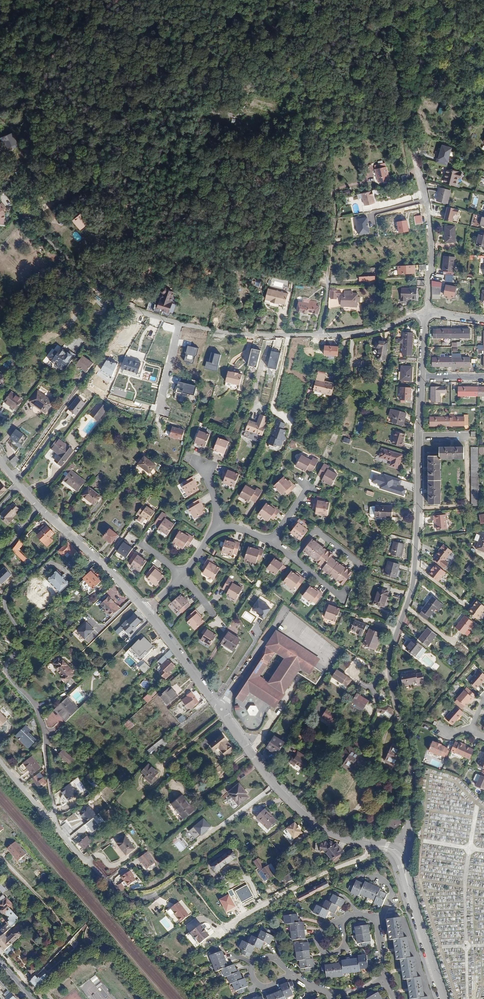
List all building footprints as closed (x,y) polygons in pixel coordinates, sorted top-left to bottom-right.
[(11,135),(3,139),(7,150),(16,145),(11,135)] [(436,162),(447,165),(452,146),(441,143),(436,162)] [(379,181),(389,178),(384,161),(374,164),(379,181)] [(447,170),(444,183),(456,185),(457,178),(460,179),(461,173),(447,170)] [(450,191),(440,188),(437,201),(447,203),(450,191)] [(373,189),(367,191),(362,192),(365,205),(362,205),(364,211),(372,209),(371,206),(371,203),(376,202),(374,195),(375,195),(373,189)] [(110,193),(101,197),(103,202),(112,198),(110,193)] [(460,210),(448,207),(445,219),(453,221),(455,213),(459,214),(460,210)] [(74,226),(78,224),(81,222),(77,212),(69,215),(74,226)] [(79,226),(78,224),(74,226),(69,215),(67,216),(72,229),(79,226)] [(422,215),(414,216),(415,224),(423,223),(422,215)] [(367,217),(356,218),(359,234),(370,232),(367,217)] [(407,220),(397,222),(399,233),(409,231),(407,220)] [(446,226),(447,243),(457,242),(457,226),(446,226)] [(446,256),(445,264),(456,265),(456,257),(446,256)] [(413,272),(413,264),(396,265),(396,273),(413,272)] [(456,265),(445,264),(444,272),(448,272),(448,275),(449,275),(453,276),(454,276),(456,265)] [(255,278),(255,276),(254,276),(252,282),(260,284),(262,280),(255,278)] [(458,287),(448,285),(446,295),(456,297),(458,287)] [(289,292),(285,291),(279,290),(269,287),(266,297),(273,299),(273,300),(276,301),(280,302),(280,301),(283,302),(286,303),(289,292)] [(419,288),(400,288),(400,297),(401,297),(401,301),(407,301),(407,299),(419,299),(419,288)] [(340,290),(330,289),(330,298),(336,298),(336,294),(340,294),(340,290)] [(350,304),(350,306),(357,306),(357,302),(360,302),(360,296),(358,296),(358,293),(353,293),(353,290),(344,290),(344,297),(341,297),(341,304),(350,304)] [(161,307),(158,306),(155,314),(163,316),(164,313),(169,315),(173,304),(163,300),(161,307)] [(311,305),(302,303),(300,312),(310,314),(310,312),(320,314),(322,307),(319,306),(320,303),(312,301),(311,305)] [(452,338),(452,329),(437,329),(437,338),(452,338)] [(470,329),(452,329),(452,338),(470,338),(470,329)] [(404,342),(403,353),(412,353),(413,331),(405,331),(404,338),(400,338),(400,342),(404,342)] [(389,341),(377,339),(376,345),(381,346),(380,354),(379,354),(379,356),(379,357),(381,359),(382,359),(384,359),(386,358),(387,357),(389,341)] [(457,346),(461,346),(461,342),(452,342),(452,351),(457,351),(457,346)] [(199,347),(187,344),(185,351),(186,353),(184,361),(194,363),(195,356),(197,355),(199,347)] [(339,346),(326,345),(325,355),(339,356),(339,346)] [(67,367),(77,353),(71,349),(68,352),(66,350),(66,349),(63,347),(60,351),(57,349),(50,357),(59,365),(61,363),(67,367)] [(281,353),(272,351),(268,367),(277,369),(281,353)] [(207,359),(205,367),(217,370),(221,353),(212,352),(210,360),(207,359)] [(94,362),(84,354),(77,363),(84,368),(88,371),(94,362)] [(433,367),(452,367),(452,358),(433,358),(433,367)] [(452,358),(452,367),(470,366),(470,358),(452,358)] [(141,364),(126,359),(123,369),(138,373),(141,364)] [(413,366),(402,365),(402,379),(412,380),(413,366)] [(226,382),(229,383),(239,385),(242,375),(238,374),(238,373),(233,372),(232,373),(231,372),(228,372),(226,379),(226,382)] [(316,390),(335,395),(337,383),(327,381),(329,374),(321,372),(316,390)] [(193,399),(194,396),(197,386),(182,382),(181,384),(178,384),(175,395),(193,399)] [(413,387),(402,386),(402,399),(412,399),(413,387)] [(447,393),(447,387),(432,387),(432,402),(440,402),(441,393),(447,393)] [(478,396),(478,387),(459,387),(459,396),(478,396)] [(46,411),(53,401),(39,390),(31,401),(46,411)] [(6,401),(17,409),(23,400),(12,392),(6,401)] [(86,404),(76,397),(68,408),(77,415),(86,404)] [(109,406),(100,400),(93,411),(101,417),(109,406)] [(408,412),(393,409),(391,417),(396,418),(395,423),(405,425),(408,412)] [(263,413),(260,420),(263,421),(262,423),(259,422),(252,419),(246,435),(262,441),(271,416),(263,413)] [(430,426),(450,426),(450,417),(430,418),(430,426)] [(450,417),(450,426),(464,425),(464,417),(450,417)] [(284,439),(286,439),(288,438),(286,434),(288,429),(285,428),(287,422),(279,420),(276,430),(274,430),(272,435),(274,436),(270,445),(271,446),(275,447),(278,445),(279,444),(282,445),(284,439)] [(185,430),(172,426),(169,437),(182,440),(185,430)] [(23,435),(16,430),(11,437),(18,443),(23,435)] [(202,430),(197,441),(208,445),(212,434),(202,430)] [(406,433),(394,430),(393,436),(394,436),(393,441),(404,443),(406,433)] [(221,437),(216,449),(227,453),(231,441),(221,437)] [(283,447),(286,439),(284,439),(282,445),(279,444),(278,445),(275,447),(271,446),(271,447),(278,449),(283,447)] [(71,453),(56,442),(49,451),(58,458),(53,464),(60,469),(71,453)] [(465,458),(465,447),(441,448),(441,456),(430,456),(430,504),(441,504),(441,458),(465,458)] [(403,453),(384,448),(382,457),(393,460),(392,465),(400,466),(403,453)] [(12,459),(18,466),(23,458),(18,454),(12,459)] [(316,462),(314,460),(304,455),(298,466),(308,471),(309,469),(311,466),(313,467),(311,470),(315,472),(321,461),(317,459),(316,462)] [(147,459),(141,468),(152,476),(159,468),(147,459)] [(65,478),(79,489),(87,479),(72,468),(74,466),(71,463),(67,469),(70,471),(65,478)] [(328,468),(330,466),(326,464),(320,475),(324,477),(325,474),(327,475),(325,478),(324,480),(334,486),(340,475),(330,469),(328,468)] [(228,466),(225,473),(228,474),(227,478),(225,482),(237,486),(241,474),(236,471),(236,470),(228,466)] [(103,470),(98,476),(103,480),(107,474),(103,470)] [(379,489),(405,495),(406,489),(400,487),(402,479),(374,472),(371,482),(380,484),(379,489)] [(200,483),(199,483),(195,475),(185,481),(187,484),(185,485),(191,495),(201,489),(199,485),(199,484),(200,483)] [(284,494),(288,491),(291,489),(293,491),(298,487),(292,480),(290,481),(286,476),(276,485),(284,494)] [(0,483),(0,493),(1,494),(10,486),(6,482),(4,483),(3,482),(2,481),(0,483)] [(251,501),(253,499),(254,496),(256,497),(254,500),(258,502),(264,491),(261,489),(259,491),(257,490),(248,485),(241,495),(251,501)] [(91,486),(85,494),(96,503),(102,495),(91,486)] [(206,506),(206,505),(201,498),(191,504),(193,507),(191,508),(197,518),(208,511),(206,508),(205,506),(206,506)] [(319,505),(318,509),(318,514),(330,515),(332,502),(326,501),(326,500),(317,498),(316,505),(319,505)] [(270,521),(273,517),(275,514),(278,516),(282,511),(274,505),(273,506),(268,503),(261,513),(270,521)] [(149,504),(143,512),(151,518),(157,510),(149,504)] [(16,508),(5,518),(13,528),(19,523),(16,519),(25,512),(20,506),(17,509),(16,508)] [(378,506),(377,512),(380,513),(378,517),(393,518),(394,507),(378,506)] [(176,523),(167,517),(165,516),(167,513),(164,511),(157,522),(160,524),(162,521),(163,522),(162,525),(160,527),(169,533),(176,523)] [(434,516),(434,519),(436,519),(436,522),(437,529),(447,528),(446,514),(434,516)] [(301,519),(296,525),(297,526),(295,528),(293,532),(303,539),(310,530),(306,526),(308,524),(301,519)] [(47,539),(46,541),(49,544),(54,539),(51,536),(55,532),(49,525),(47,527),(44,530),(41,532),(47,539)] [(112,541),(117,535),(120,532),(116,529),(115,530),(110,526),(104,534),(112,541)] [(185,547),(187,544),(189,541),(192,543),(196,537),(188,532),(187,533),(182,530),(175,541),(185,547)] [(400,539),(402,532),(394,530),(392,537),(400,539)] [(41,532),(39,534),(46,541),(47,539),(41,532)] [(476,549),(483,552),(483,536),(481,535),(476,549)] [(242,543),(234,540),(233,540),(233,541),(231,540),(227,539),(224,551),(234,554),(235,552),(238,554),(242,543)] [(318,542),(317,541),(314,539),(305,550),(314,557),(314,558),(316,560),(318,560),(319,561),(318,562),(325,567),(324,569),(326,570),(326,571),(328,573),(330,573),(338,579),(337,580),(344,585),(354,573),(347,568),(344,566),(343,565),(337,561),(336,559),(333,557),(335,555),(325,548),(324,547),(318,542)] [(69,549),(74,554),(78,549),(69,541),(61,549),(65,553),(69,549)] [(133,548),(124,542),(117,551),(126,557),(133,548)] [(396,542),(394,555),(404,557),(407,544),(396,542)] [(454,550),(445,544),(445,545),(444,544),(440,549),(441,550),(438,554),(438,555),(435,559),(447,567),(450,564),(446,561),(454,550)] [(266,550),(257,547),(256,547),(256,548),(255,548),(250,546),(246,559),(258,562),(259,560),(262,561),(265,551),(266,550)] [(19,549),(17,551),(26,560),(28,558),(19,549)] [(14,557),(19,562),(22,558),(17,553),(14,557)] [(139,553),(136,558),(132,564),(141,570),(148,560),(145,557),(143,556),(144,555),(140,553),(139,553)] [(209,558),(206,564),(208,566),(206,569),(204,572),(215,579),(222,567),(216,564),(217,563),(209,558)] [(277,574),(281,569),(285,564),(281,561),(279,560),(276,558),(269,567),(277,574)] [(402,564),(392,562),(391,568),(389,568),(388,575),(399,577),(402,564)] [(96,563),(90,568),(93,571),(99,566),(96,563)] [(54,564),(45,573),(57,587),(64,580),(66,582),(72,577),(66,570),(63,573),(54,564)] [(166,575),(162,572),(161,571),(162,570),(155,564),(148,573),(150,576),(149,577),(158,584),(166,575)] [(446,571),(436,564),(429,573),(439,580),(446,571)] [(0,571),(0,580),(2,582),(12,573),(6,566),(0,571)] [(306,579),(299,573),(298,574),(296,573),(293,571),(285,581),(295,589),(296,586),(299,588),(306,579)] [(95,588),(99,584),(102,581),(95,574),(94,576),(90,572),(85,578),(95,588)] [(11,584),(20,576),(17,573),(8,581),(11,584)] [(232,581),(234,579),(230,577),(224,588),(227,590),(229,587),(231,588),(229,591),(228,593),(238,599),(244,588),(234,582),(232,581)] [(393,586),(385,584),(383,590),(381,589),(376,604),(386,606),(390,592),(392,592),(393,586)] [(324,594),(317,589),(317,588),(316,589),(315,588),(312,586),(304,596),(313,603),(314,601),(317,603),(323,595),(324,594)] [(180,609),(185,605),(189,602),(190,601),(187,597),(186,598),(185,596),(182,593),(173,601),(180,609)] [(437,608),(442,600),(434,594),(423,609),(432,615),(437,608)] [(110,595),(102,603),(107,608),(115,601),(110,595)] [(271,608),(273,604),(260,596),(258,599),(271,608)] [(470,609),(478,615),(483,607),(483,602),(478,597),(470,609)] [(270,609),(257,601),(252,609),(260,614),(259,616),(264,619),(270,609)] [(336,607),(336,605),(327,602),(323,613),(326,614),(325,617),(337,621),(342,609),(337,607),(336,607)] [(203,615),(202,615),(197,609),(188,616),(190,619),(189,620),(196,629),(206,620),(203,617),(202,616),(203,615)] [(432,615),(423,609),(421,612),(430,618),(432,615)] [(128,619),(124,623),(126,625),(130,621),(135,627),(142,620),(135,614),(129,620),(128,619)] [(470,635),(479,623),(471,617),(462,629),(470,635)] [(359,634),(365,636),(368,625),(357,621),(353,630),(360,632),(359,634)] [(94,630),(86,622),(77,632),(85,640),(94,630)] [(218,634),(214,632),(213,631),(213,630),(209,628),(202,639),(211,645),(218,634)] [(437,634),(428,628),(419,640),(422,642),(428,647),(437,634)] [(371,629),(366,644),(378,649),(380,643),(379,643),(382,634),(371,629)] [(230,631),(223,642),(235,650),(241,639),(230,631)] [(309,655),(311,653),(281,633),(280,634),(277,632),(239,690),(246,694),(252,684),(254,685),(252,688),(271,700),(272,698),(274,699),(272,702),(275,705),(284,690),(283,690),(286,685),(289,687),(300,669),(308,674),(306,676),(317,684),(325,672),(316,666),(314,665),(317,660),(309,655)] [(145,635),(138,642),(147,651),(154,644),(145,635)] [(419,640),(418,639),(416,641),(414,640),(407,649),(420,659),(427,649),(420,644),(422,642),(419,640)] [(135,671),(140,666),(129,657),(132,653),(131,652),(123,660),(135,671)] [(311,653),(309,655),(317,660),(314,665),(316,666),(320,659),(311,653)] [(368,661),(357,655),(354,660),(364,667),(365,666),(368,661)] [(169,672),(171,670),(176,665),(170,657),(161,665),(169,672)] [(63,659),(55,667),(64,676),(63,677),(67,681),(74,674),(73,673),(74,671),(63,659)] [(375,666),(368,661),(365,666),(372,670),(375,666)] [(140,666),(145,673),(148,670),(142,664),(140,666)] [(161,671),(165,675),(169,672),(161,665),(160,666),(160,668),(160,670),(161,671)] [(479,667),(477,670),(478,671),(470,680),(478,687),(483,681),(483,679),(483,671),(479,667)] [(337,669),(332,677),(342,683),(343,683),(347,686),(352,680),(347,676),(337,669)] [(415,671),(406,672),(406,674),(401,675),(403,686),(413,684),(413,682),(417,681),(418,685),(425,684),(423,673),(416,674),(415,671)] [(239,690),(236,695),(245,700),(251,690),(276,706),(289,687),(286,685),(283,690),(284,690),(275,705),(272,702),(274,699),(272,698),(271,700),(252,688),(254,685),(252,684),(246,694),(239,690)] [(163,697),(174,688),(172,686),(161,695),(163,697)] [(477,694),(468,686),(457,697),(465,705),(468,702),(471,698),(472,700),(477,694)] [(180,695),(174,688),(163,697),(169,704),(180,695)] [(190,694),(185,698),(191,707),(193,706),(193,707),(198,704),(198,703),(200,701),(193,691),(190,694)] [(149,693),(143,698),(147,703),(153,697),(149,693)] [(357,693),(352,702),(364,710),(369,701),(357,693)] [(68,696),(57,707),(68,719),(74,713),(78,709),(79,708),(68,696)] [(246,711),(255,717),(260,710),(251,704),(246,711)] [(458,716),(462,712),(464,710),(456,704),(446,715),(452,721),(457,715),(458,716)] [(395,709),(389,706),(388,709),(386,708),(385,709),(383,707),(381,710),(380,711),(385,712),(385,713),(391,717),(394,712),(393,712),(395,709)] [(328,707),(322,715),(330,721),(333,717),(336,713),(328,707)] [(181,723),(186,719),(182,715),(178,718),(181,723)] [(330,721),(322,715),(321,716),(330,722),(331,726),(336,724),(333,717),(330,721)] [(124,724),(129,730),(135,725),(129,719),(124,724)] [(26,726),(17,735),(21,739),(22,738),(29,745),(33,741),(34,742),(36,740),(28,732),(30,730),(26,726)] [(224,757),(227,755),(219,746),(227,740),(227,739),(223,734),(211,744),(220,755),(219,756),(220,759),(222,758),(224,757)] [(278,754),(285,743),(274,736),(267,747),(278,754)] [(151,756),(167,743),(163,737),(147,750),(151,756)] [(354,743),(360,748),(365,742),(359,737),(354,743)] [(446,753),(449,745),(446,743),(447,742),(443,741),(443,740),(438,738),(438,739),(434,737),(430,747),(442,752),(442,751),(446,753)] [(219,746),(227,755),(234,748),(227,740),(219,746)] [(455,740),(454,743),(451,749),(470,757),(474,749),(464,745),(463,744),(455,740)] [(388,762),(397,766),(400,758),(399,757),(400,756),(398,755),(401,751),(399,750),(399,749),(398,748),(401,743),(396,741),(395,744),(394,744),(390,753),(389,752),(387,755),(385,759),(388,761),(388,762)] [(58,742),(54,747),(67,758),(71,754),(58,742)] [(210,745),(219,756),(220,755),(211,744),(210,745)] [(344,765),(350,769),(351,767),(358,772),(366,760),(358,754),(359,752),(349,745),(343,755),(348,759),(344,765)] [(297,756),(304,761),(307,758),(298,752),(294,758),(295,759),(297,756)] [(308,764),(304,761),(297,756),(295,759),(294,758),(293,758),(290,763),(295,767),(296,764),(304,770),(308,764)] [(29,758),(21,765),(29,775),(37,768),(29,758)] [(151,765),(144,772),(148,776),(147,778),(153,784),(157,780),(155,778),(160,773),(151,765)] [(483,771),(480,777),(478,776),(476,777),(474,782),(477,784),(476,787),(483,791),(483,771)] [(39,779),(35,774),(31,778),(38,785),(42,782),(44,784),(47,782),(42,776),(39,779)] [(232,792),(243,804),(251,796),(248,792),(250,791),(242,782),(232,792)] [(78,793),(70,783),(61,790),(69,800),(78,793)] [(182,813),(185,817),(196,808),(193,805),(192,806),(183,795),(173,802),(176,806),(178,805),(183,812),(182,813)] [(259,824),(269,833),(272,829),(271,828),(278,820),(267,809),(258,818),(262,821),(259,824)] [(93,832),(100,825),(93,818),(86,825),(93,832)] [(211,826),(203,818),(186,833),(193,842),(211,826)] [(394,818),(387,825),(392,831),(400,824),(394,818)] [(303,833),(295,823),(287,829),(295,840),(303,833)] [(129,833),(121,839),(130,851),(138,845),(129,833)] [(87,837),(81,842),(83,845),(82,846),(85,848),(92,842),(87,837)] [(173,843),(181,852),(187,846),(179,838),(173,843)] [(14,839),(6,846),(19,860),(27,853),(14,839)] [(317,843),(317,851),(327,852),(335,861),(342,855),(341,854),(344,851),(339,844),(336,843),(335,844),(334,844),(333,843),(323,841),(322,843),(317,843)] [(148,850),(140,856),(148,867),(157,861),(148,850)] [(232,851),(212,865),(216,872),(237,857),(232,851)] [(263,869),(269,879),(275,875),(268,866),(266,867),(264,864),(259,858),(255,861),(261,870),(263,869)] [(130,870),(122,877),(128,885),(136,880),(132,875),(132,874),(130,870)] [(288,882),(295,878),(291,872),(287,876),(285,873),(282,874),(282,876),(284,878),(285,878),(288,882)] [(356,882),(352,880),(349,888),(352,890),(352,891),(359,894),(360,892),(376,899),(375,901),(383,905),(388,892),(384,890),(385,888),(377,885),(378,882),(371,880),(370,882),(366,880),(365,882),(357,879),(356,882)] [(254,897),(247,885),(235,891),(243,904),(254,897)] [(345,893),(338,890),(336,893),(334,892),(331,900),(327,898),(323,906),(318,903),(314,912),(326,917),(329,912),(331,913),(333,910),(335,912),(337,907),(340,909),(341,905),(343,905),(346,898),(343,897),(345,893)] [(236,907),(229,894),(220,900),(227,912),(236,907)] [(11,927),(19,920),(18,915),(9,906),(12,903),(6,897),(0,902),(0,905),(2,907),(1,908),(5,913),(6,913),(10,917),(10,919),(0,929),(0,934),(2,936),(11,927)] [(178,918),(177,919),(180,923),(189,916),(179,902),(171,908),(177,916),(178,918)] [(394,912),(395,917),(388,918),(391,938),(395,938),(398,958),(402,957),(405,978),(409,977),(412,997),(416,997),(416,998),(429,998),(429,994),(425,995),(422,975),(418,976),(415,955),(411,956),(408,936),(404,936),(401,916),(400,916),(399,912),(394,912)] [(298,913),(285,915),(286,923),(291,922),(293,939),(300,938),(300,942),(296,943),(298,959),(300,959),(301,967),(306,967),(306,971),(314,969),(314,966),(313,954),(310,954),(309,941),(307,941),(307,937),(306,938),(306,932),(307,932),(307,925),(304,925),(304,921),(302,921),(301,917),(298,917),(298,913)] [(365,921),(357,922),(358,926),(356,926),(358,943),(363,942),(364,946),(372,944),(371,941),(372,941),(369,924),(366,925),(365,921)] [(199,926),(189,934),(197,946),(209,937),(199,926)] [(4,951),(22,935),(19,932),(14,933),(10,936),(7,933),(12,929),(11,927),(2,936),(0,937),(0,946),(4,951)] [(272,930),(266,927),(264,930),(262,930),(259,937),(253,934),(249,942),(243,940),(239,947),(244,950),(242,953),(249,956),(251,953),(256,945),(261,948),(263,943),(265,944),(267,941),(270,943),(274,935),(271,934),(272,930)] [(197,946),(189,934),(186,937),(194,948),(197,946)] [(222,950),(210,955),(217,970),(222,968),(228,984),(233,982),(236,990),(239,989),(240,992),(248,989),(246,986),(248,985),(245,977),(240,979),(238,975),(241,974),(238,967),(236,968),(234,964),(229,966),(227,962),(230,960),(227,953),(224,954),(222,950)] [(372,963),(371,955),(367,955),(359,956),(359,958),(355,959),(355,956),(347,957),(347,960),(338,961),(338,964),(326,965),(326,966),(322,966),(323,974),(327,973),(327,978),(341,976),(344,975),(344,974),(361,972),(361,969),(369,968),(368,963),(372,963)] [(84,961),(80,961),(81,968),(84,968),(86,968),(89,968),(92,970),(94,964),(92,963),(90,962),(84,961)] [(38,977),(36,975),(30,981),(36,987),(49,977),(46,973),(41,977),(39,976),(38,977)] [(292,981),(289,982),(289,981),(281,985),(282,987),(278,989),(279,991),(267,996),(269,998),(268,998),(287,998),(286,997),(294,993),(293,990),(296,989),(292,981)] [(379,991),(376,993),(374,990),(368,994),(369,997),(368,998),(369,998),(383,998),(379,991)]
